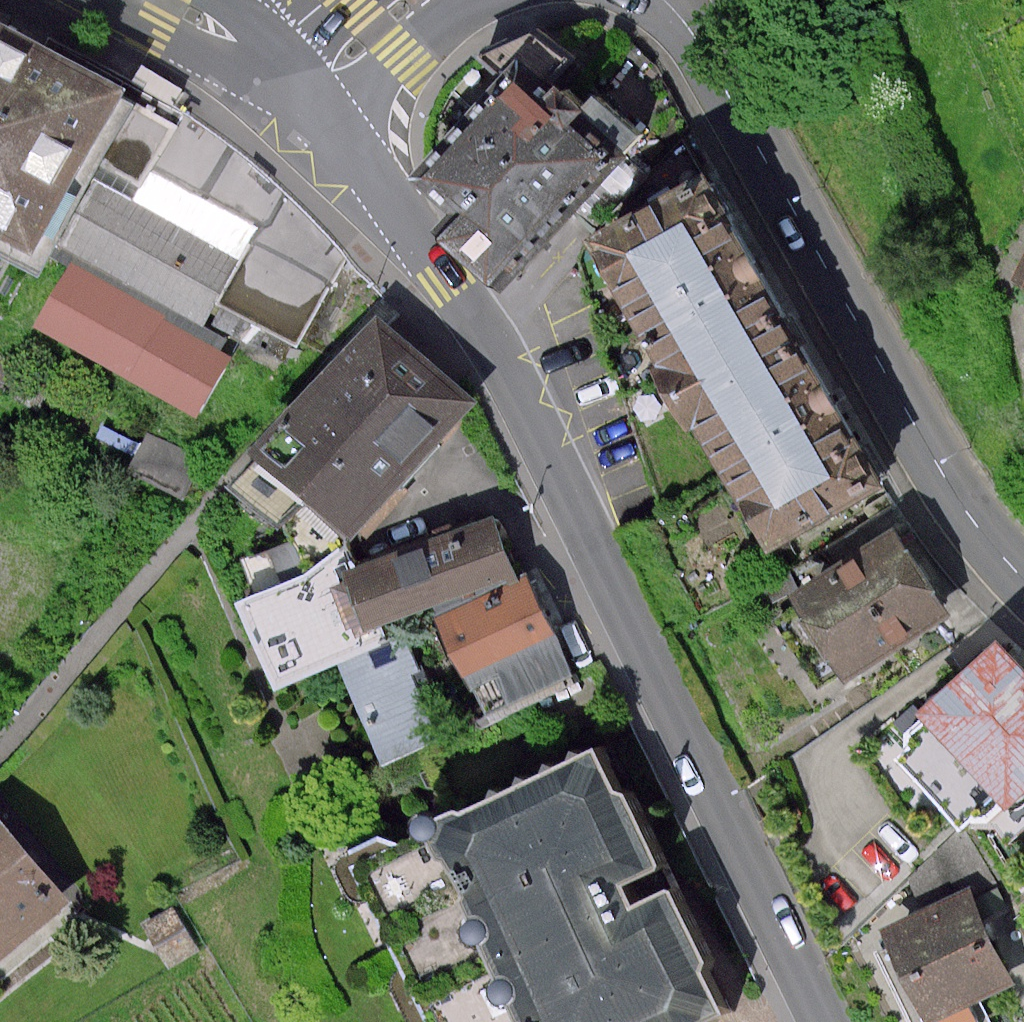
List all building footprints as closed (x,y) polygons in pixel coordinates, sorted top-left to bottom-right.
[(164,105),(0,19),(0,288),(54,316),(164,105)] [(472,201),(454,224),(517,276),(631,139),(519,48),(425,162),(472,201)] [(177,109),(187,92),(147,71),(138,87),(177,109)] [(706,175),(585,243),(764,558),(885,490),(706,175)] [(1012,283),(1023,289),(1023,257),(1012,283)] [(386,325),(267,461),(362,544),(482,407),(386,325)] [(499,518),(347,565),(368,634),(521,587),(499,518)] [(896,527),(790,592),(845,680),(951,614),(896,527)] [(276,670),(348,655),(330,573),(259,588),(276,670)] [(532,583),(447,622),(487,711),(573,672),(532,583)] [(909,730),(997,819),(1023,793),(1023,679),(993,648),(909,730)] [(447,820),(443,844),(536,1021),(731,1021),(734,1020),(667,891),(636,907),(624,885),(660,866),(623,795),(609,791),(589,751),(447,820)] [(75,906),(0,817),(0,969),(75,906)] [(867,915),(913,1021),(986,1021),(978,1004),(1020,986),(970,871),(867,915)]
